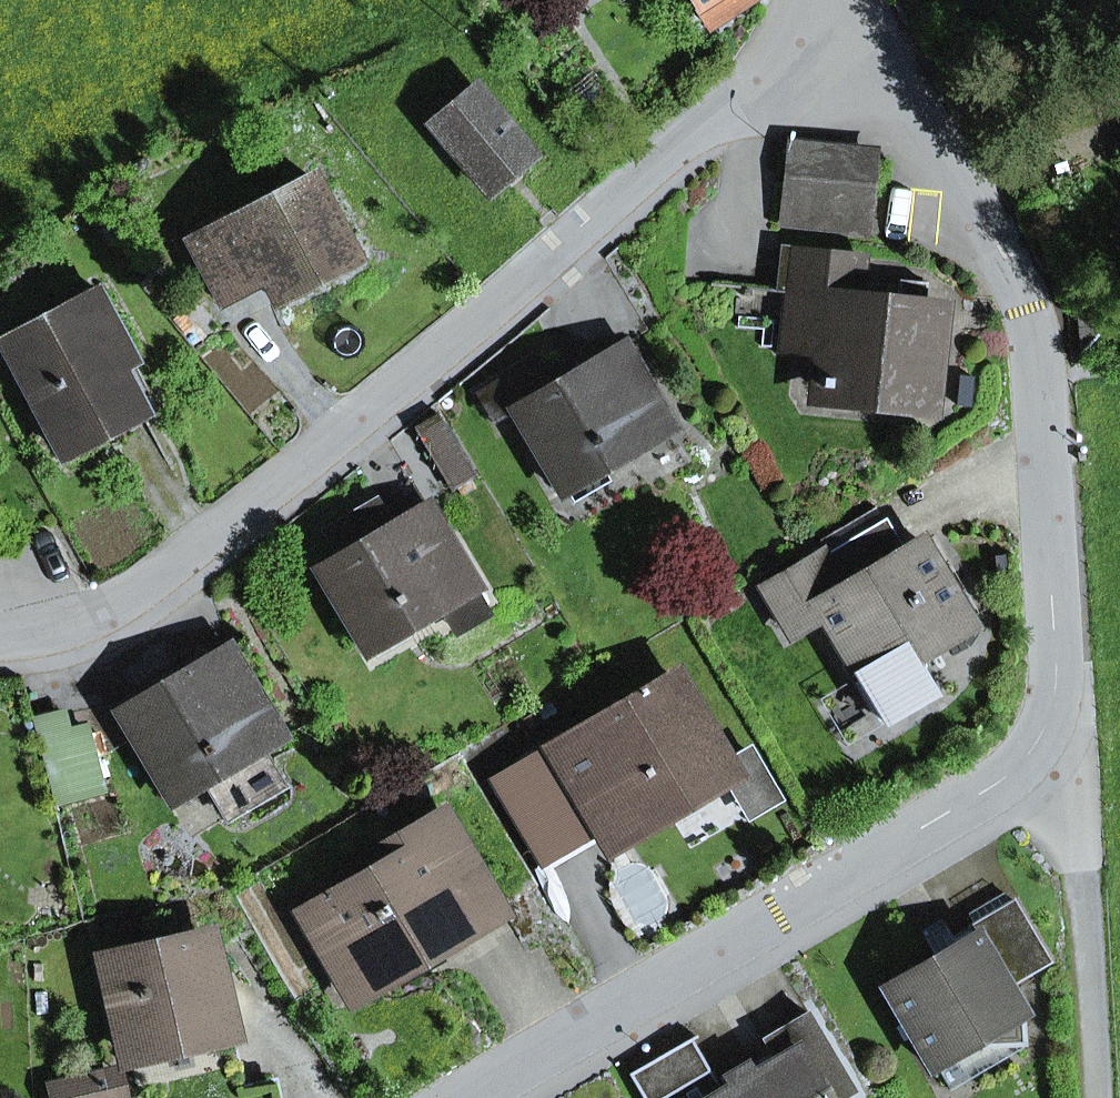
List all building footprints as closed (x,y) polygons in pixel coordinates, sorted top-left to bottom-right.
[(710,26),(744,4),(741,0),(693,0),(710,26)] [(429,122),(491,195),(533,159),(472,86),(429,122)] [(788,148),(781,221),(864,229),(872,157),(788,148)] [(264,275),(277,300),(353,259),(310,178),(191,242),(221,298),(264,275)] [(825,297),(816,390),(931,401),(940,309),(924,307),(926,283),(899,281),(897,304),(858,300),(863,258),(792,251),(788,293),(825,297)] [(2,342),(63,455),(143,412),(117,362),(130,354),(97,291),(2,342)] [(479,394),(495,420),(513,409),(563,493),(673,428),(623,344),(576,372),(569,360),(548,373),(539,358),(479,394)] [(416,427),(453,489),(474,477),(437,415),(416,427)] [(317,569),(367,653),(477,589),(428,504),(380,532),(373,521),(352,533),(359,545),(317,569)] [(790,632),(820,614),(857,677),(885,724),(934,696),(912,658),(970,624),(922,543),(903,553),(885,521),(766,592),(790,632)] [(278,786),(258,752),(283,737),(230,646),(117,713),(165,794),(201,773),(227,816),(278,786)] [(847,747),(885,724),(857,677),(819,699),(847,747)] [(605,838),(727,766),(726,764),(675,678),(496,783),(539,856),(595,823),(605,838)] [(749,751),(726,764),(727,766),(605,838),(612,852),(730,782),(749,815),(776,799),(749,751)] [(372,872),(300,914),(319,947),(338,935),(368,985),(500,908),(444,813),(364,860),(372,872)] [(1030,1024),(1044,1016),(1024,979),(1050,962),(1013,900),(968,927),(973,936),(957,946),(951,936),(945,926),(924,938),(936,958),(885,989),(940,1078),(947,1073),(956,1091),(1036,1047),(1030,1024)] [(951,936),(957,946),(973,936),(968,927),(951,936)] [(348,997),(368,985),(338,935),(319,947),(348,997)] [(107,963),(129,1057),(227,1033),(206,940),(107,963)] [(813,1075),(837,1061),(808,1013),(763,1040),(776,1062),(798,1049),(813,1075)] [(855,1091),(837,1061),(813,1075),(798,1049),(776,1062),(755,1074),(749,1064),(724,1079),(730,1089),(722,1093),(691,1039),(629,1074),(643,1097),(844,1097),(855,1091)] [(53,1097),(100,1097),(95,1075),(50,1086),(53,1097)]
